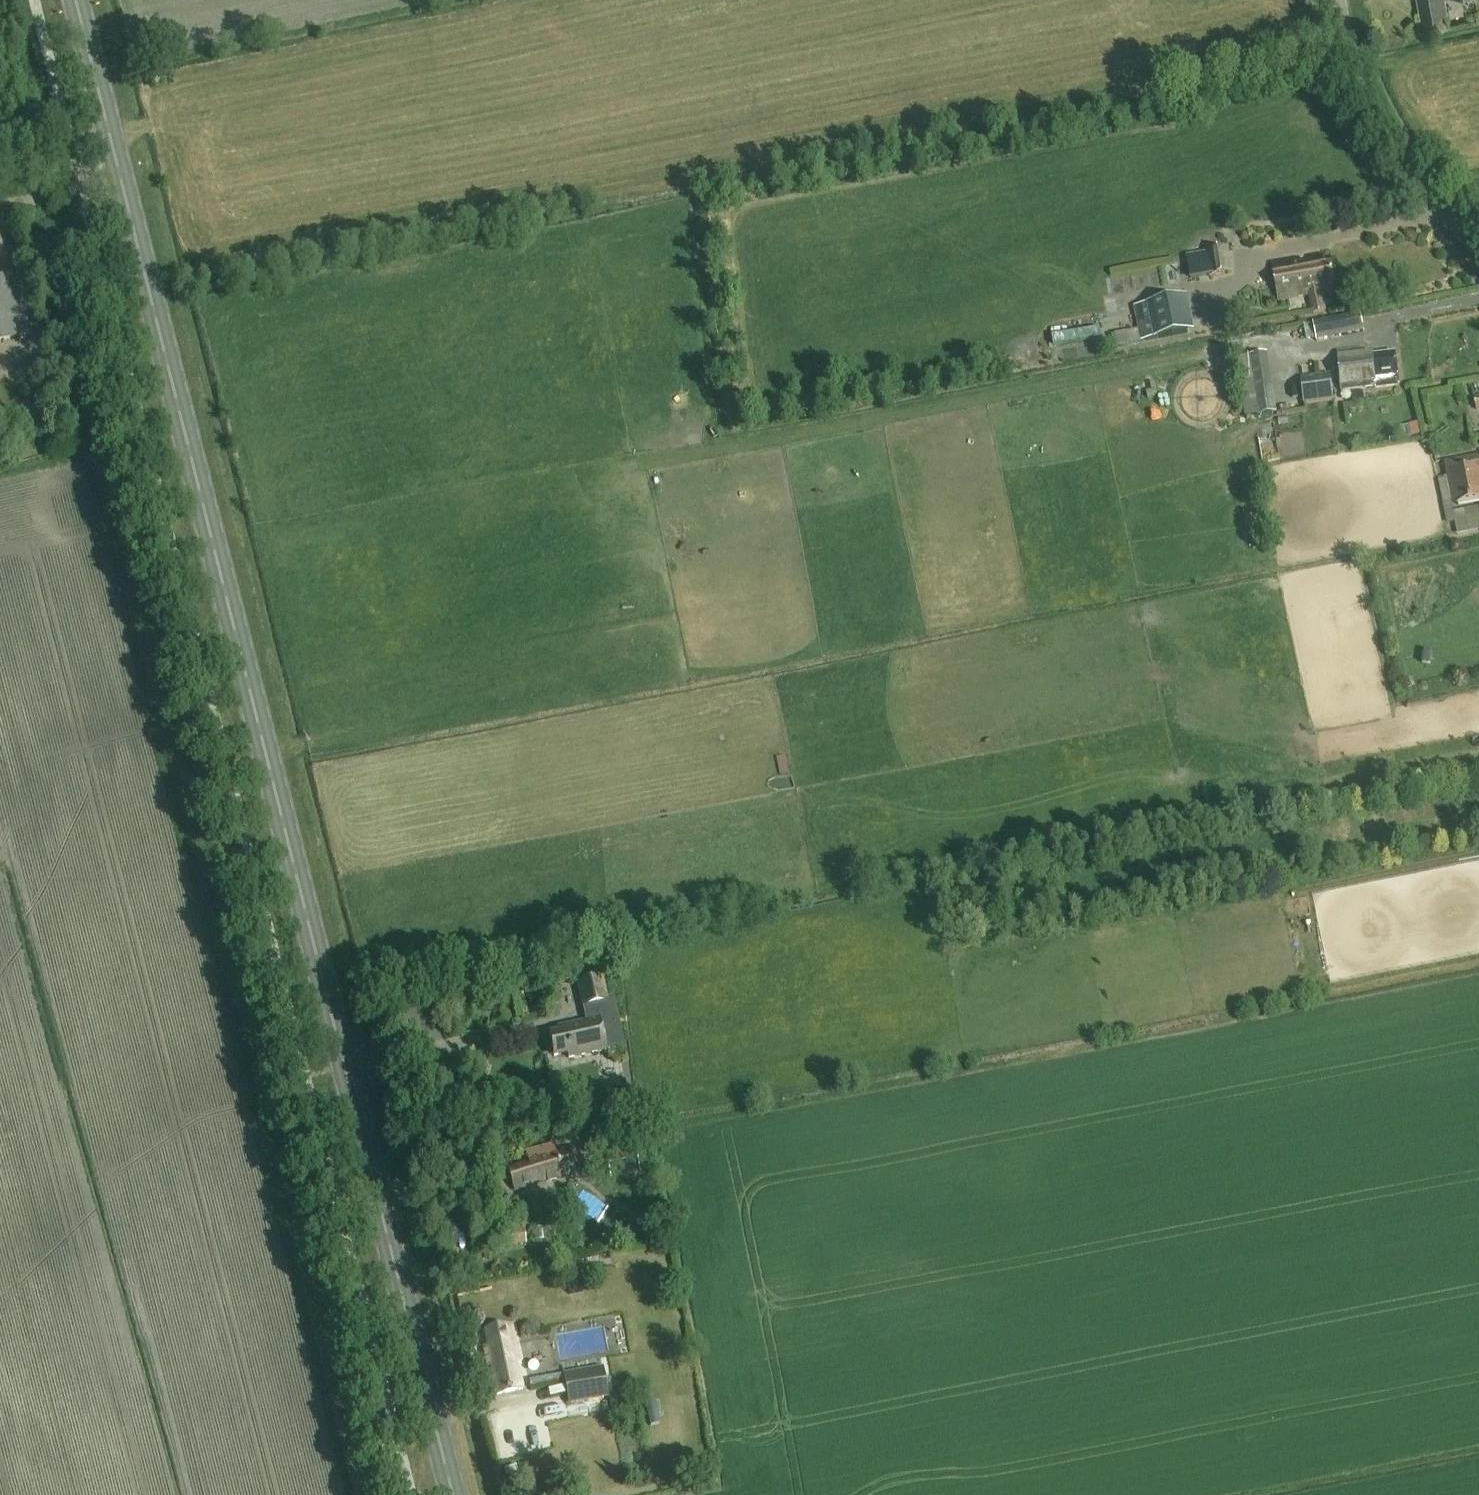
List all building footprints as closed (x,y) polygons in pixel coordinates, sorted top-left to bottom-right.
[(1421,14),(1447,10),(1445,0),(1419,0),(1421,14)] [(1209,278),(1234,274),(1229,249),(1204,253),(1204,254),(1186,257),(1191,281),(1209,278)] [(1300,262),(1299,260),(1273,264),(1279,299),(1310,294),(1313,314),(1325,312),(1322,296),(1337,293),(1332,264),(1326,265),(1324,255),(1308,258),(1309,261),(1300,262)] [(31,335),(16,274),(0,278),(0,342),(31,335)] [(1131,306),(1138,342),(1192,332),(1185,296),(1131,306)] [(1316,322),(1319,340),(1367,333),(1364,315),(1316,322)] [(1399,387),(1396,356),(1374,358),(1373,351),(1366,352),(1366,350),(1337,352),(1341,391),(1375,388),(1375,389),(1399,387)] [(1264,353),(1247,356),(1236,358),(1245,417),(1273,412),(1264,353)] [(1302,377),(1305,405),(1333,401),(1330,375),(1302,377)] [(1363,391),(1351,392),(1352,401),(1364,400),(1363,391)] [(1444,478),(1449,506),(1478,500),(1478,456),(1442,462),(1444,478)] [(1478,530),(1478,506),(1455,509),(1458,532),(1478,530)] [(1469,711),(1478,710),(1478,692),(1467,694),(1469,711)] [(624,1046),(618,1021),(612,997),(608,998),(603,977),(577,982),(586,1023),(559,1029),(560,1034),(550,1036),(554,1056),(568,1053),(569,1058),(606,1051),(606,1050),(624,1046)] [(626,1099),(623,1080),(599,1085),(602,1104),(626,1099)] [(571,1146),(555,1151),(553,1144),(525,1153),(527,1160),(529,1165),(509,1171),(515,1191),(579,1171),(571,1146)] [(524,1390),(515,1342),(512,1326),(482,1331),(485,1347),(484,1347),(487,1367),(493,1366),(494,1369),(488,1371),(493,1396),(524,1390)] [(608,1396),(603,1368),(586,1371),(562,1375),(568,1404),(608,1396)]
